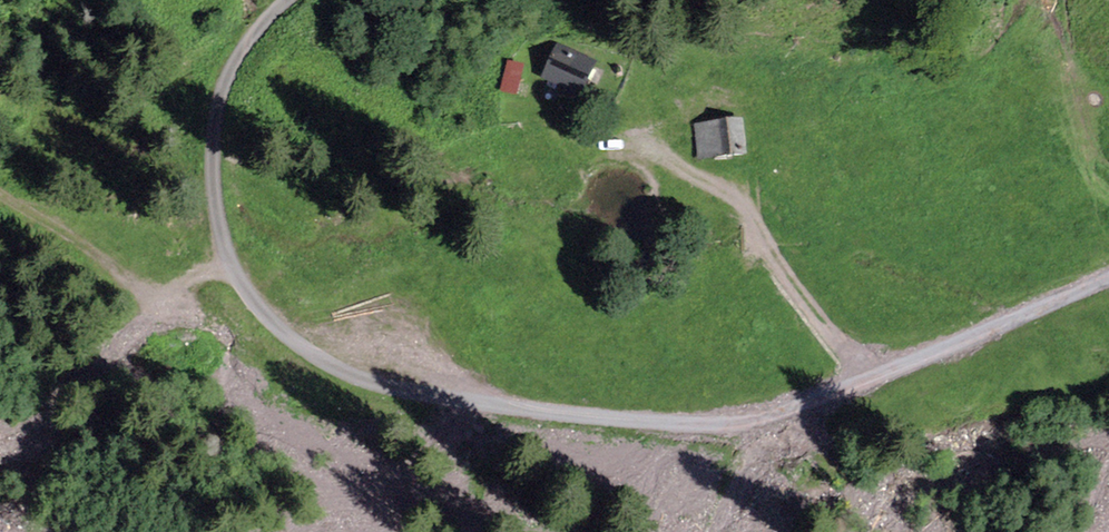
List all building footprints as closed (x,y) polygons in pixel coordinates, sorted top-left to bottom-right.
[(601,71),(562,48),(545,78),(583,100),(601,71)] [(512,59),(506,89),(524,92),(530,62),(512,59)] [(747,150),(740,120),(696,130),(702,160),(747,150)]
